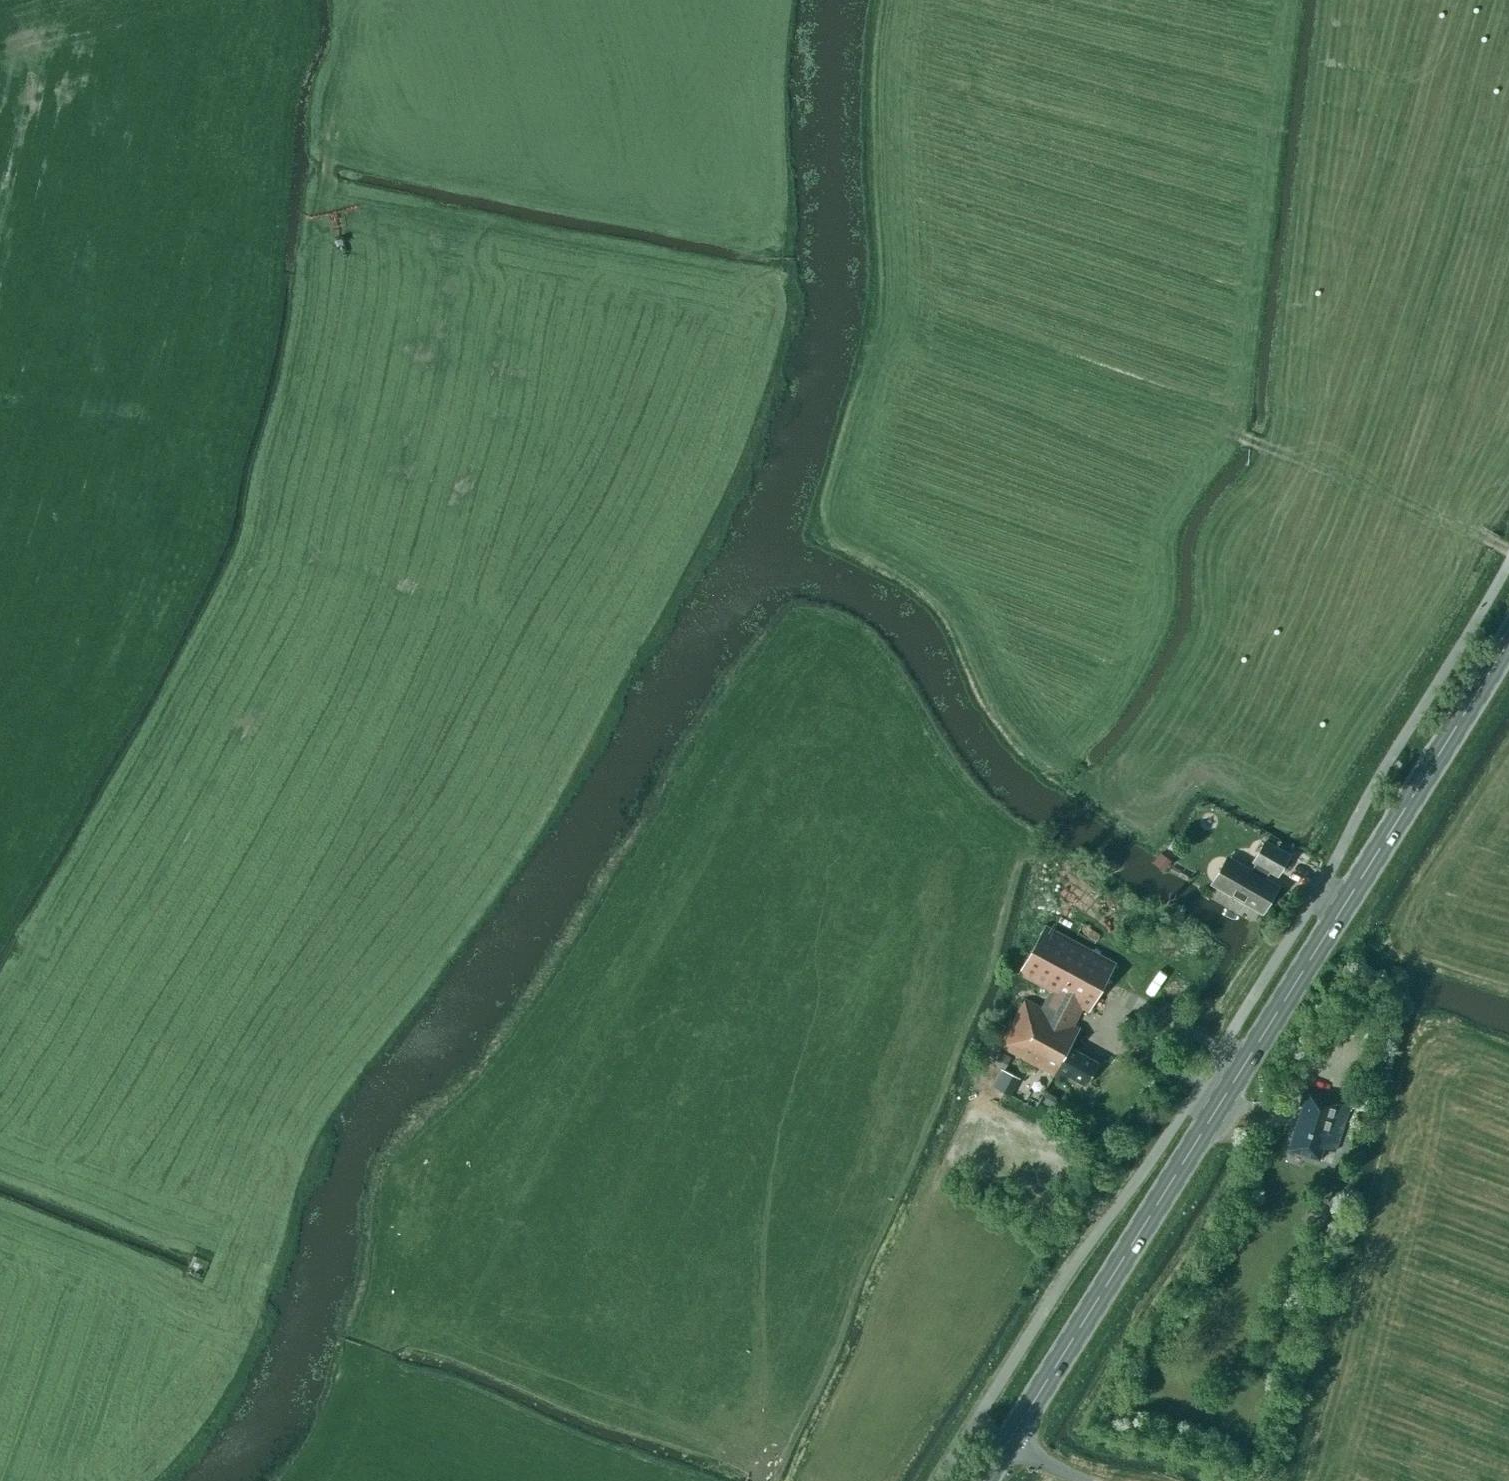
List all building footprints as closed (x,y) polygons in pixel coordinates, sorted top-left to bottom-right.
[(1279,886),(1263,877),(1269,868),(1279,874),(1290,855),(1266,841),(1255,860),(1259,863),(1254,872),(1229,857),(1214,883),(1264,912),(1279,886)] [(1162,853),(1155,862),(1165,870),(1172,861),(1162,853)] [(1073,1022),(1082,1005),(1091,1010),(1117,961),(1045,922),(1018,971),(1052,989),(1042,1005),(1025,996),(1003,1037),(999,1045),(1065,1081),(1068,1075),(1083,1084),(1096,1061),(1070,1046),(1081,1026),(1073,1022)] [(1004,1070),(1011,1056),(1002,1051),(994,1065),(1004,1070)] [(1288,1150),(1320,1160),(1324,1147),(1336,1151),(1352,1103),(1306,1088),(1300,1106),(1302,1107),(1288,1150)] [(1045,1101),(1053,1106),(1057,1098),(1049,1094),(1045,1101)]
